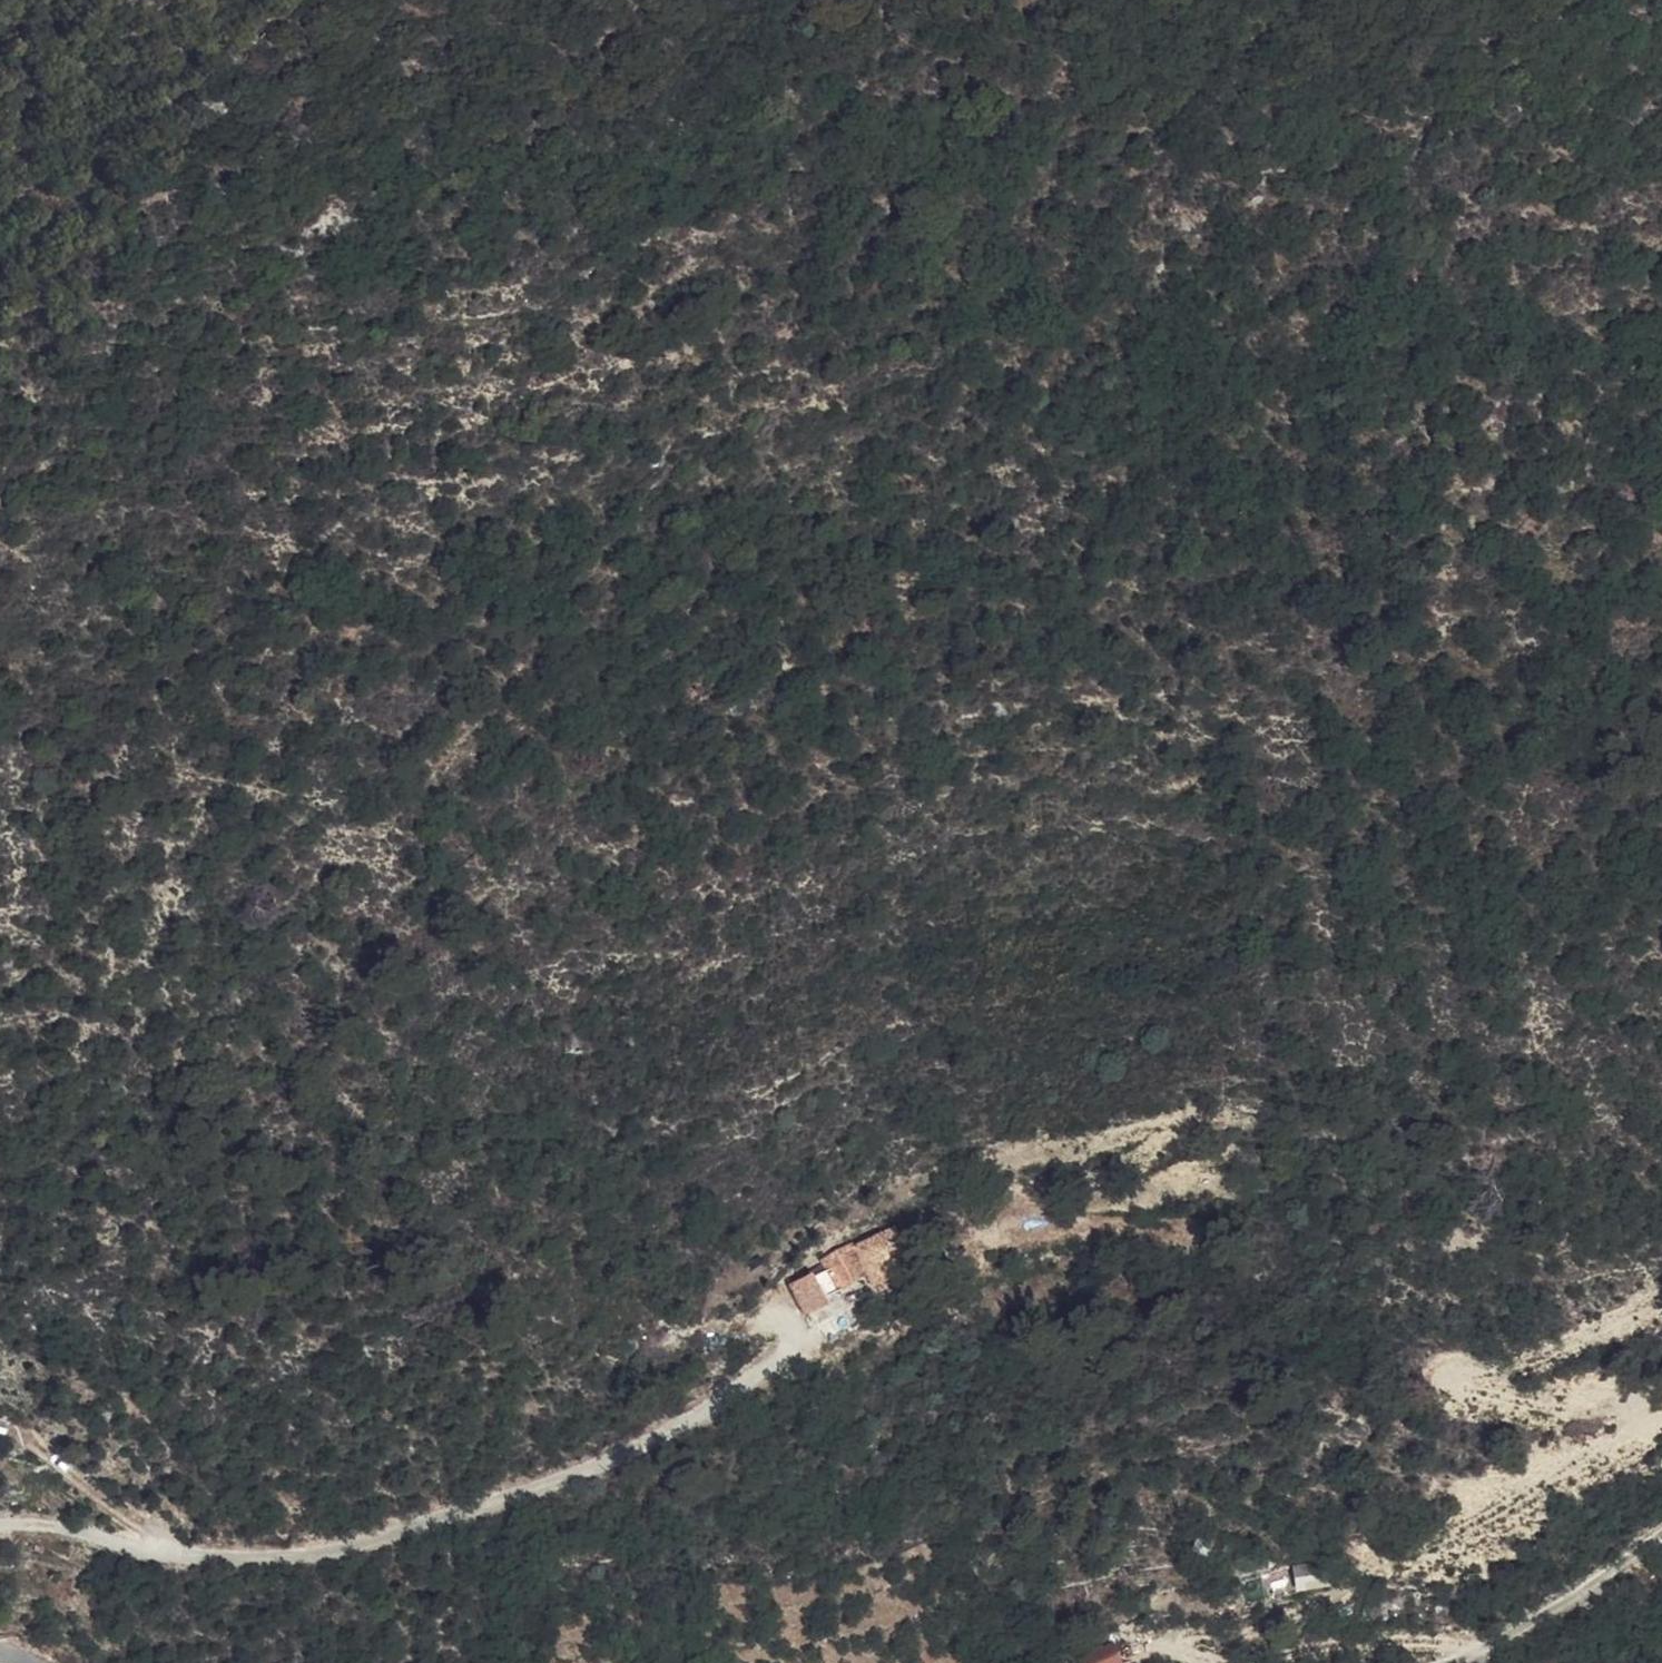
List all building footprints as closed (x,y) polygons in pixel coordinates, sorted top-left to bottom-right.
[(856,1245),(824,1257),(829,1269),(815,1275),(813,1271),(789,1281),(802,1313),(826,1303),(822,1293),(836,1287),(838,1291),(869,1279),(874,1291),(915,1274),(898,1233),(858,1250),(856,1245)] [(1292,1565),(1295,1590),(1327,1587),(1325,1562),(1292,1565)] [(1119,1645),(1079,1652),(1081,1662),(1122,1662),(1119,1645)]
